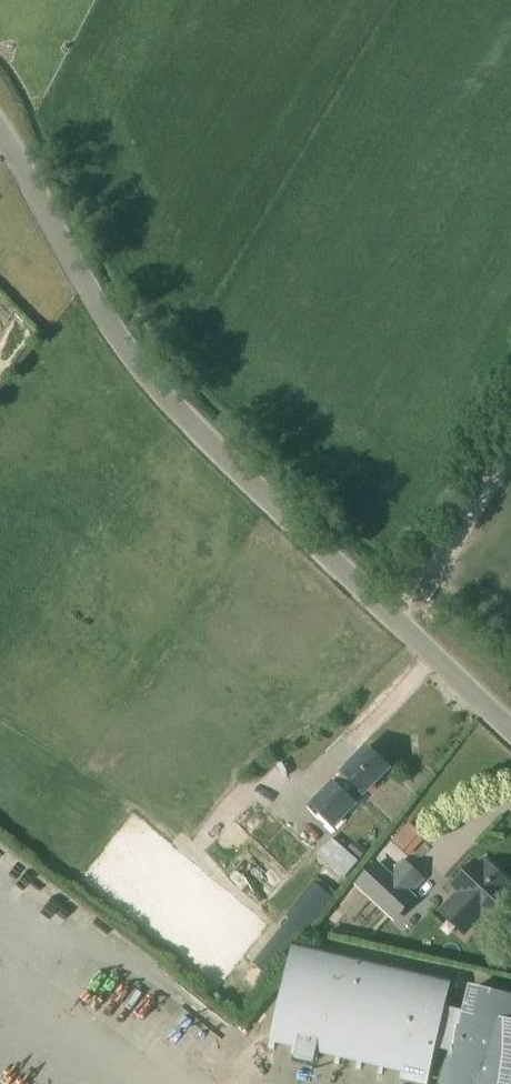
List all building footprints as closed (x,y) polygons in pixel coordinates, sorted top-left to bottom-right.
[(365,794),(390,769),(368,747),(343,773),(344,774),(334,783),(333,782),(311,804),(333,826),(355,804),(346,794),(355,785),(365,794)] [(243,886),(255,900),(298,864),(284,848),(300,835),(265,794),(226,827),(251,857),(224,880),(235,893),(243,886)] [(426,815),(416,827),(424,834),(435,823),(426,815)] [(419,838),(407,827),(391,843),(403,855),(419,838)] [(461,892),(441,913),(463,934),(483,913),(489,920),(510,897),(504,891),(510,886),(487,864),(482,870),(476,864),(454,886),(461,892)] [(389,878),(369,900),(391,920),(412,899),(389,878)] [(271,1047),(295,1052),(294,1058),(313,1063),(315,1057),(425,1082),(433,1049),(449,1052),(442,1083),(510,1083),(510,998),(471,989),(466,1013),(442,1007),(447,984),(293,949),(271,1047)]
